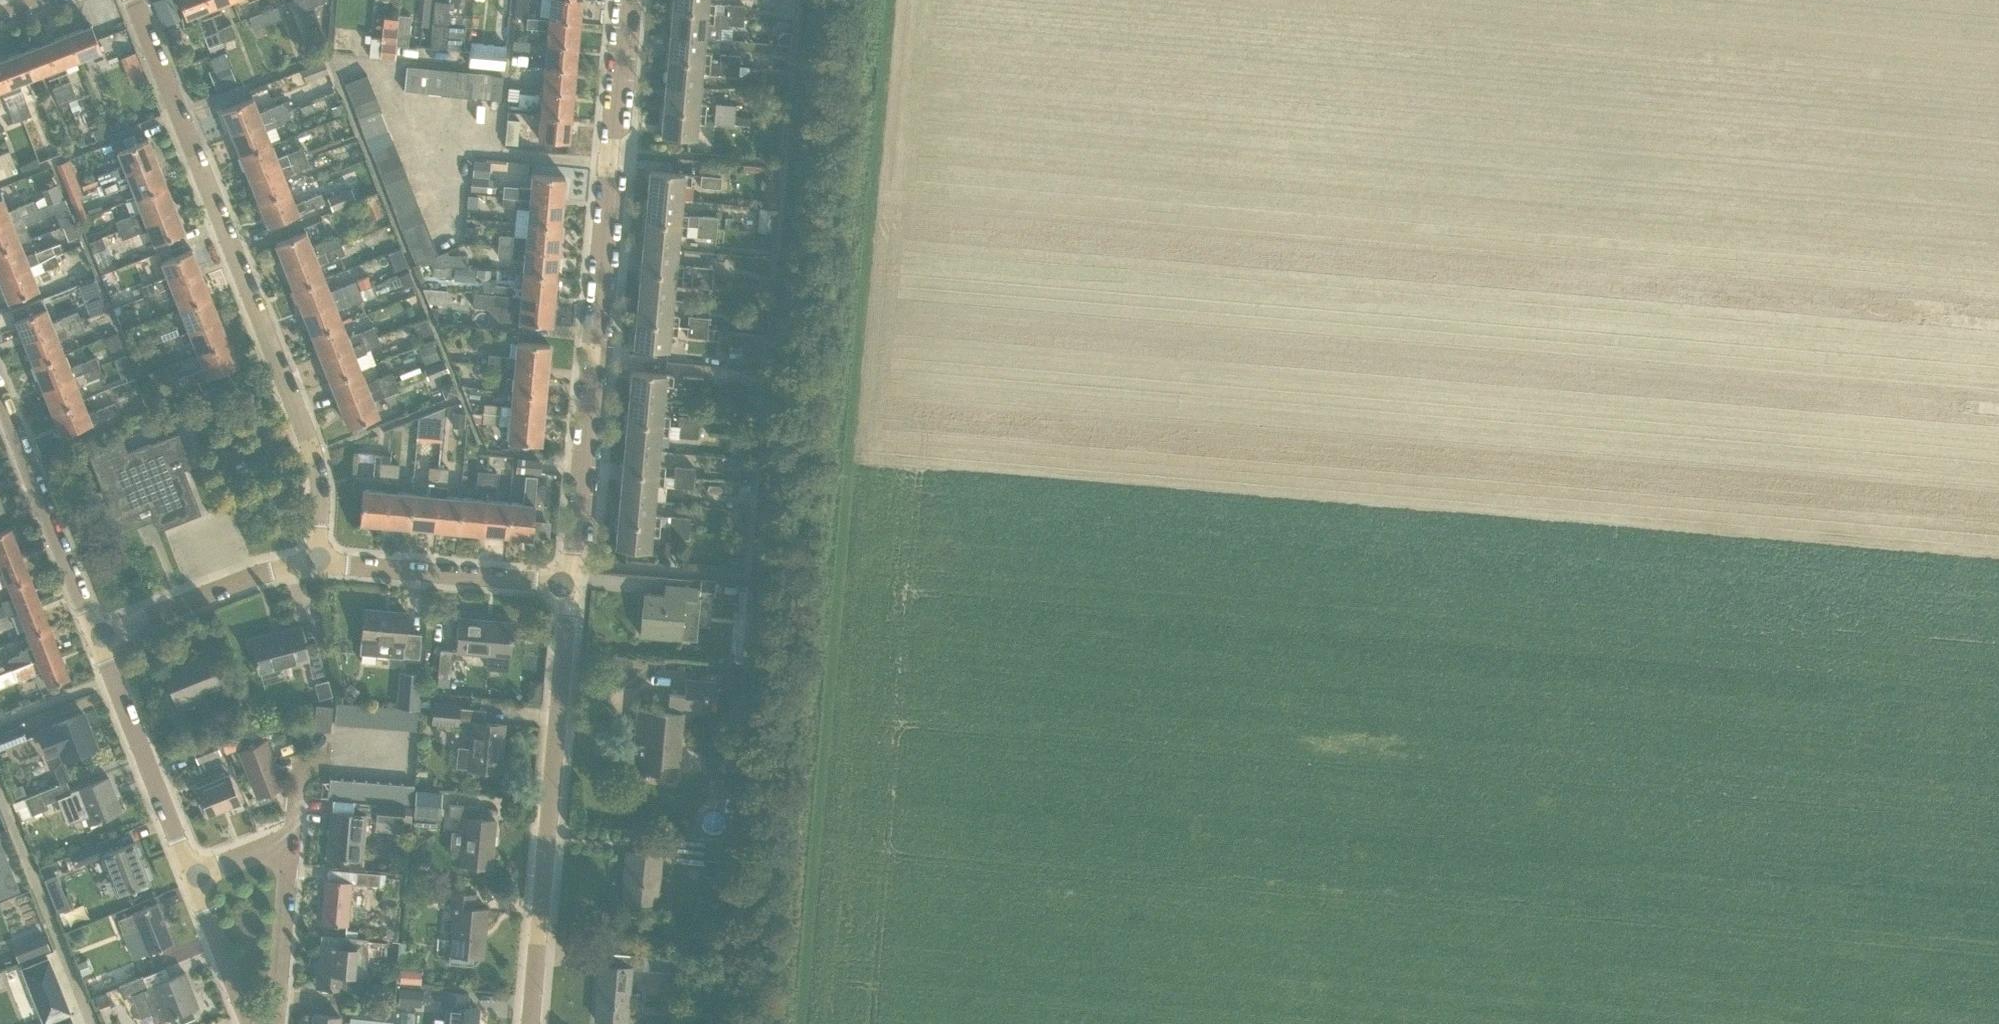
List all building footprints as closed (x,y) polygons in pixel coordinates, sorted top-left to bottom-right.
[(213,15),(207,0),(180,0),(187,17),(202,11),(204,17),(199,19),(205,35),(209,47),(222,41),(223,41),(219,30),(213,15)] [(213,15),(222,11),(219,5),(232,0),(207,0),(213,15)] [(311,0),(295,0),(299,11),(313,6),(311,0)] [(529,0),(517,0),(515,17),(527,18),(529,0)] [(580,22),(582,0),(552,0),(550,20),(580,22)] [(673,9),(714,14),(714,12),(715,4),(708,3),(708,0),(674,0),(673,9)] [(783,14),(784,0),(766,0),(766,13),(783,14)] [(724,15),(744,17),(745,5),(725,3),(724,13),(724,15)] [(263,12),(267,24),(281,18),(276,7),(263,12)] [(430,47),(445,48),(447,24),(449,8),(434,7),(430,47)] [(449,8),(447,24),(461,25),(463,9),(449,8)] [(724,15),(724,13),(714,12),(714,14),(673,9),(671,34),(705,38),(720,39),(721,27),(729,27),(729,24),(744,26),(744,17),(724,15)] [(267,24),(263,12),(249,18),(254,29),(267,24)] [(396,44),(409,45),(412,15),(399,14),(399,18),(396,44)] [(381,56),(381,57),(395,59),(395,58),(396,44),(399,18),(384,17),(383,28),(381,56)] [(580,22),(550,20),(528,18),(528,29),(549,31),(548,44),(578,46),(580,22)] [(233,24),(219,30),(223,41),(238,36),(233,24)] [(447,24),(445,48),(463,50),(465,26),(461,25),(447,24)] [(69,35),(79,60),(92,55),(94,61),(104,57),(92,26),(69,35)] [(790,33),(782,32),(778,36),(777,44),(789,45),(790,33)] [(705,38),(671,34),(668,60),(710,64),(710,62),(711,54),(703,53),(705,38)] [(69,35),(46,44),(59,75),(68,71),(66,65),(79,60),(69,35)] [(514,40),(513,48),(530,50),(530,41),(514,40)] [(469,64),(505,67),(506,45),(471,42),(469,64)] [(59,75),(46,44),(23,53),(33,78),(47,72),(49,79),(59,75)] [(548,44),(546,68),(576,70),(578,46),(548,44)] [(225,52),(211,58),(222,86),(237,80),(225,52)] [(1,62),(13,94),(22,90),(23,90),(20,83),(33,78),(23,53),(1,62)] [(719,65),(740,67),(741,55),(720,53),(719,63),(719,65)] [(719,65),(719,63),(710,62),(710,64),(668,60),(666,85),(700,88),(702,73),(709,74),(709,73),(739,76),(740,67),(719,65)] [(302,69),(306,81),(329,72),(324,61),(302,69)] [(1,91),(14,123),(23,119),(17,103),(13,94),(1,62),(0,62),(0,91),(1,91)] [(142,64),(128,69),(133,82),(147,77),(142,64)] [(406,90),(502,99),(504,75),(408,66),(406,90)] [(544,91),(574,94),(576,70),(546,68),(544,91)] [(439,253),(369,74),(346,83),(416,261),(439,253)] [(62,83),(68,100),(77,97),(71,80),(62,83)] [(59,104),(68,100),(62,83),(52,87),(59,104)] [(700,88),(666,85),(664,110),(706,114),(706,104),(699,103),(700,88)] [(510,88),(509,100),(519,100),(520,89),(510,88)] [(22,90),(13,94),(17,103),(23,119),(32,116),(22,90)] [(544,91),(541,115),(572,118),(574,94),(544,91)] [(222,109),(232,132),(289,110),(285,101),(260,111),(254,96),(222,109)] [(715,113),(736,115),(737,105),(716,103),(715,113)] [(344,112),(341,104),(333,107),(336,115),(344,112)] [(232,132),(241,155),(272,143),(267,130),(292,119),(289,110),(232,132)] [(706,114),(664,110),(662,135),(696,138),(697,124),(705,124),(706,114)] [(736,115),(715,113),(714,124),(735,125),(736,115)] [(572,118),(541,115),(539,139),(570,142),(572,118)] [(505,143),(518,144),(520,119),(507,118),(505,143)] [(785,120),(760,118),(759,129),(784,132),(785,120)] [(94,131),(97,140),(108,135),(105,127),(94,131)] [(133,133),(114,140),(118,150),(137,143),(133,133)] [(98,175),(102,184),(158,161),(149,138),(137,143),(118,150),(124,165),(98,175)] [(328,150),(331,158),(361,147),(358,139),(328,150)] [(272,143),(241,155),(250,178),(307,156),(303,146),(278,157),(272,143)] [(250,178),(259,202),(290,189),(285,175),(311,165),(307,156),(250,178)] [(167,185),(158,161),(102,184),(105,193),(131,183),(136,197),(167,185)] [(473,177),(488,178),(489,162),(474,161),(473,177)] [(647,196),(681,200),(683,185),(691,186),(692,175),(650,171),(647,196)] [(503,196),(564,201),(566,176),(532,173),(531,189),(504,186),(503,196)] [(701,175),(700,186),(721,188),(722,176),(701,175)] [(472,177),(471,190),(496,193),(497,179),(488,178),(473,177),(472,177)] [(70,196),(78,193),(82,192),(77,180),(66,185),(70,196)] [(176,208),(167,185),(136,197),(142,211),(117,221),(120,230),(176,208)] [(65,198),(61,187),(49,191),(54,202),(65,198)] [(327,197),(333,210),(357,200),(352,187),(327,197)] [(290,189),(259,202),(268,225),(300,212),(325,202),(322,192),(307,198),(306,198),(296,202),(290,189)] [(363,199),(371,219),(383,214),(375,194),(363,199)] [(39,208),(35,200),(8,211),(2,196),(0,197),(0,224),(39,208)] [(469,196),(468,206),(478,207),(479,197),(469,196)] [(529,208),(528,222),(561,225),(564,201),(503,196),(503,206),(529,208)] [(697,226),(718,228),(719,217),(687,214),(687,215),(680,214),(681,200),(647,196),(645,221),(686,225),(697,226)] [(20,243),(31,239),(25,224),(56,211),(62,226),(74,221),(65,198),(54,202),(39,208),(0,224),(0,251),(20,243)] [(776,208),(761,207),(758,232),(773,233),(776,208)] [(176,208),(120,230),(124,238),(149,228),(155,243),(185,231),(176,208)] [(645,221),(643,246),(677,250),(678,235),(696,236),(697,226),(686,225),(645,221)] [(499,245),(559,250),(561,225),(528,222),(526,238),(500,236),(499,245)] [(476,227),(466,226),(465,237),(476,238),(476,227)] [(717,238),(718,228),(697,226),(696,236),(717,238)] [(276,244),(285,267),(342,244),(339,236),(313,246),(307,232),(276,244)] [(90,241),(93,251),(107,246),(103,236),(90,241)] [(57,255),(57,254),(53,245),(26,256),(20,243),(0,251),(0,277),(57,255)] [(60,243),(53,245),(57,254),(63,251),(60,243)] [(342,244),(285,267),(294,290),(326,277),(320,264),(346,253),(342,244)] [(559,250),(499,245),(498,255),(525,257),(524,271),(557,274),(559,250)] [(643,246),(640,272),(682,275),(692,276),(693,265),(676,263),(677,250),(643,246)] [(439,253),(417,262),(417,263),(433,264),(448,265),(452,265),(447,249),(439,253)] [(142,286),(146,295),(202,273),(193,250),(162,262),(168,276),(142,286)] [(0,277),(0,281),(8,301),(39,289),(33,275),(60,264),(57,255),(0,277)] [(447,274),(448,265),(433,264),(432,273),(447,274)] [(693,265),(692,275),(713,277),(714,267),(693,265)] [(409,271),(400,274),(403,282),(412,278),(409,271)] [(513,286),(513,295),(555,299),(557,274),(524,271),(522,287),(513,286)] [(640,272),(638,297),(672,299),(674,285),(681,285),(682,275),(640,272)] [(202,273),(146,295),(149,304),(175,294),(180,307),(211,295),(202,273)] [(692,276),(691,286),(712,288),(713,277),(692,275),(692,276)] [(357,281),(360,290),(371,285),(368,276),(357,281)] [(294,290),(303,313),(343,297),(339,287),(331,291),(326,277),(294,290)] [(339,287),(343,297),(360,290),(357,281),(339,287)] [(495,294),(513,295),(513,286),(496,284),(496,286),(495,294)] [(495,294),(496,286),(484,285),(483,293),(495,294)] [(447,290),(425,288),(431,303),(445,304),(447,290)] [(312,336),(344,323),(338,309),(364,299),(360,290),(343,297),(303,313),(312,336)] [(474,292),(472,306),(488,308),(499,320),(520,322),(520,320),(553,323),(555,299),(513,295),(495,294),(483,293),(474,292)] [(180,307),(189,329),(189,330),(220,318),(211,295),(180,307)] [(636,322),(677,325),(678,314),(671,314),(672,299),(638,297),(636,322)] [(43,298),(12,310),(16,319),(46,307),(43,298)] [(16,319),(25,342),(82,319),(79,311),(52,321),(46,307),(16,319)] [(89,319),(96,338),(116,330),(109,311),(89,319)] [(419,314),(408,317),(412,334),(423,331),(419,314)] [(688,326),(708,327),(709,317),(689,315),(688,326)] [(180,334),(163,341),(167,350),(193,339),(199,353),(229,341),(220,318),(189,330),(189,329),(179,333),(180,334)] [(86,329),(82,319),(25,342),(34,365),(65,353),(59,340),(86,329)] [(677,325),(636,322),(634,347),(667,350),(669,335),(676,335),(677,325)] [(361,342),(378,336),(375,327),(349,337),(344,323),(312,336),(321,358),(361,342)] [(180,334),(179,333),(176,325),(159,331),(163,341),(180,334)] [(708,327),(688,326),(687,336),(707,338),(707,337),(708,328),(708,327)] [(708,328),(707,337),(717,338),(718,329),(708,328)] [(361,342),(365,351),(369,349),(382,344),(378,336),(361,342)] [(163,341),(156,344),(159,353),(167,350),(163,341)] [(229,341),(199,353),(204,368),(179,378),(182,387),(208,376),(238,364),(229,341)] [(489,363),(549,369),(551,344),(518,341),(517,357),(489,354),(489,363)] [(361,342),(321,358),(330,381),(362,369),(374,364),(369,349),(365,351),(361,342)] [(435,343),(423,347),(424,349),(429,362),(441,357),(435,343)] [(695,351),(695,362),(714,363),(715,352),(695,351)] [(119,352),(106,357),(113,376),(126,372),(119,352)] [(70,367),(65,353),(34,365),(43,388),(100,366),(96,357),(70,367)] [(424,368),(428,379),(450,371),(445,360),(424,368)] [(514,390),(547,393),(549,369),(489,363),(488,373),(515,375),(514,390)] [(43,388),(52,411),(83,399),(78,386),(79,384),(103,375),(100,366),(43,388)] [(367,382),(362,369),(330,381),(339,404),(397,381),(393,372),(367,382)] [(629,397),(663,400),(664,385),(672,386),(673,375),(632,371),(629,397)] [(683,375),(682,386),(702,388),(703,377),(683,375)] [(397,381),(339,404),(348,427),(380,414),(374,400),(400,390),(397,381)] [(458,393),(453,382),(446,385),(444,390),(447,398),(458,393)] [(547,393),(514,390),(512,405),(485,403),(485,412),(545,418),(547,393)] [(629,397),(627,422),(668,426),(669,415),(662,415),(663,400),(629,397)] [(83,399),(52,411),(61,434),(92,422),(118,412),(115,403),(88,413),(83,399)] [(419,416),(419,421),(443,423),(444,406),(419,416)] [(545,418),(485,412),(484,423),(511,425),(509,439),(542,442),(545,418)] [(454,427),(466,428),(466,414),(455,413),(454,427)] [(679,426),(699,428),(700,417),(680,415),(679,426)] [(627,422),(625,447),(658,450),(659,444),(666,445),(667,436),(668,426),(627,422)] [(699,428),(679,426),(678,436),(698,438),(699,428)] [(149,444),(128,453),(148,507),(156,529),(199,512),(196,504),(182,469),(190,466),(177,433),(149,444)] [(749,438),(734,437),(733,455),(748,456),(749,438)] [(123,442),(91,455),(104,488),(92,492),(109,535),(136,525),(143,522),(139,511),(148,507),(128,453),(123,442)] [(623,472),(664,475),(664,465),(657,464),(658,450),(625,447),(623,472)] [(388,482),(390,463),(391,455),(382,454),(380,481),(388,482)] [(539,473),(539,470),(540,460),(518,458),(517,471),(539,473)] [(390,463),(388,482),(399,483),(401,464),(390,463)] [(674,476),(694,478),(695,467),(675,465),(674,476)] [(438,486),(439,467),(430,466),(428,495),(412,494),(409,527),(433,529),(437,496),(438,486)] [(439,467),(438,486),(448,487),(450,468),(439,467)] [(478,490),(486,490),(488,471),(480,471),(478,490)] [(488,471),(486,490),(497,491),(499,472),(488,471)] [(620,497),(654,499),(655,485),(663,486),(664,475),(623,472),(620,497)] [(510,502),(507,535),(532,538),(533,522),(537,476),(528,476),(526,490),(525,490),(523,503),(510,502)] [(694,478),(674,476),(673,486),(693,488),(694,478)] [(721,481),(719,487),(729,491),(731,485),(721,481)] [(409,527),(412,494),(398,493),(399,483),(388,482),(388,492),(387,492),(384,525),(409,527)] [(458,531),(461,498),(447,497),(448,487),(438,486),(437,496),(433,529),(458,531)] [(360,523),(384,525),(387,492),(363,489),(360,523)] [(618,522),(659,525),(660,515),(652,514),(654,499),(620,497),(618,522)] [(458,531),(483,533),(486,500),(461,498),(458,531)] [(483,533),(507,535),(510,502),(486,500),(483,533)] [(669,525),(690,527),(691,517),(670,515),(669,525)] [(533,522),(532,538),(548,539),(549,523),(533,522)] [(659,525),(618,522),(616,547),(649,550),(651,535),(658,536),(659,525)] [(21,550),(12,525),(0,530),(0,559),(21,550)] [(690,527),(669,525),(669,536),(689,537),(690,527)] [(21,550),(0,559),(0,561),(9,584),(31,575),(21,550)] [(9,614),(19,610),(41,601),(31,575),(9,584),(14,596),(2,601),(3,604),(0,606),(0,617),(8,614),(9,614)] [(644,594),(641,633),(680,636),(695,638),(698,599),(699,587),(697,587),(665,584),(664,595),(644,594)] [(29,634),(51,625),(41,601),(19,610),(29,634)] [(363,652),(421,658),(423,634),(408,632),(410,612),(367,608),(363,652)] [(0,617),(0,628),(11,624),(8,614),(0,617)] [(486,668),(510,670),(515,622),(462,617),(458,651),(487,653),(486,668)] [(10,659),(14,667),(60,649),(51,625),(29,634),(33,646),(22,650),(23,654),(10,659)] [(309,658),(314,676),(326,673),(317,641),(306,645),(301,626),(280,632),(281,635),(253,643),(261,671),(309,658)] [(750,637),(736,636),(734,661),(748,663),(750,637)] [(440,676),(451,677),(453,649),(442,648),(440,676)] [(14,667),(0,673),(0,687),(18,679),(35,672),(40,687),(48,683),(70,675),(60,649),(14,667)] [(177,702),(224,683),(213,656),(185,667),(184,663),(164,671),(172,689),(161,694),(173,725),(185,720),(177,702)] [(400,691),(399,708),(421,710),(422,706),(422,696),(424,675),(413,674),(412,692),(400,691)] [(440,676),(439,684),(450,685),(451,677),(440,676)] [(716,696),(717,680),(686,678),(685,692),(670,691),(669,711),(637,708),(632,770),(659,772),(660,762),(678,764),(682,706),(708,709),(709,695),(716,696)] [(328,679),(317,682),(321,698),(333,694),(328,679)] [(342,695),(351,703),(356,697),(347,689),(342,695)] [(422,696),(422,706),(430,706),(431,697),(422,696)] [(431,722),(459,724),(459,720),(475,722),(473,747),(458,746),(456,766),(476,768),(479,774),(493,775),(496,770),(501,770),(505,724),(486,722),(488,710),(461,708),(461,702),(433,700),(431,722)] [(337,723),(419,730),(421,710),(399,708),(338,703),(337,723)] [(314,728),(330,730),(332,707),(317,706),(314,728)] [(92,748),(85,730),(89,728),(84,713),(39,731),(49,755),(60,750),(63,759),(77,754),(81,757),(90,753),(91,748),(92,748)] [(296,717),(278,725),(281,732),(299,725),(296,717)] [(27,738),(22,724),(0,733),(0,749),(27,738)] [(226,752),(241,746),(235,732),(221,738),(226,752)] [(193,751),(198,764),(220,755),(215,741),(193,751)] [(240,751),(258,795),(284,784),(266,741),(240,751)] [(197,786),(208,815),(240,802),(229,774),(226,775),(224,770),(219,772),(219,770),(202,776),(205,783),(197,786)] [(714,796),(713,771),(701,771),(701,797),(714,796)] [(72,793),(60,797),(70,822),(87,815),(91,823),(118,812),(111,794),(116,792),(110,777),(72,792),(72,793)] [(330,796),(413,803),(415,785),(332,778),(330,796)] [(49,807),(47,802),(60,797),(72,793),(72,792),(67,780),(25,797),(28,805),(32,814),(49,807)] [(25,797),(22,788),(14,792),(17,800),(25,797)] [(415,815),(440,817),(442,793),(417,791),(415,815)] [(729,796),(727,810),(735,811),(737,797),(729,796)] [(332,811),(328,855),(362,858),(365,818),(377,819),(376,829),(403,832),(404,821),(412,822),(413,807),(354,802),(353,813),(332,811)] [(451,803),(450,815),(466,817),(464,831),(463,846),(462,863),(493,866),(496,819),(478,818),(479,805),(451,803)] [(23,818),(32,814),(28,805),(20,808),(23,818)] [(718,839),(708,838),(676,835),(676,839),(649,837),(648,852),(627,850),(623,898),(657,900),(661,855),(675,856),(674,859),(706,862),(706,859),(728,861),(729,843),(718,842),(718,839)] [(102,855),(118,893),(150,880),(134,841),(103,854),(99,843),(72,853),(76,865),(102,855)] [(2,899),(18,893),(0,846),(0,894),(2,899)] [(714,866),(714,874),(725,876),(726,867),(714,866)] [(356,871),(355,883),(380,886),(381,873),(356,871)] [(46,879),(50,891),(62,886),(57,875),(46,879)] [(323,922),(348,924),(352,882),(326,880),(323,922)] [(476,903),(499,904),(500,886),(477,885),(476,903)] [(484,955),(487,908),(475,907),(476,894),(451,892),(450,905),(454,905),(450,952),(453,953),(452,962),(471,964),(476,963),(479,959),(480,955),(484,955)] [(158,903),(134,913),(134,914),(119,921),(134,959),(174,943),(158,903)] [(44,935),(29,941),(35,955),(50,949),(44,935)] [(387,954),(388,939),(358,937),(347,936),(344,935),(343,945),(321,943),(317,987),(351,990),(354,994),(364,994),(368,991),(369,981),(365,977),(367,953),(387,954)] [(406,944),(409,952),(416,949),(413,941),(406,944)] [(644,955),(643,968),(678,971),(680,958),(644,955)] [(48,958),(22,968),(44,1022),(70,1012),(48,958)] [(87,959),(79,962),(84,974),(92,971),(87,959)] [(628,992),(631,966),(601,964),(596,1019),(626,1022),(627,1006),(641,1008),(643,994),(628,992)] [(408,983),(410,969),(402,968),(400,982),(408,983)] [(144,976),(118,986),(123,999),(142,991),(156,1023),(177,1014),(181,1023),(195,1017),(192,1009),(195,1007),(188,989),(192,988),(185,972),(148,987),(144,976)] [(399,1004),(416,1006),(417,989),(400,987),(399,1004)] [(100,1008),(111,1004),(106,991),(95,996),(100,1008)] [(467,993),(443,991),(442,1005),(447,1005),(446,1023),(477,1023),(478,1008),(466,1007),(467,993)] [(395,1009),(354,1006),(352,1023),(394,1023),(395,1009)] [(46,1023),(74,1023),(70,1014),(46,1023)] [(341,1016),(314,1014),(313,1023),(340,1023),(341,1016)]
